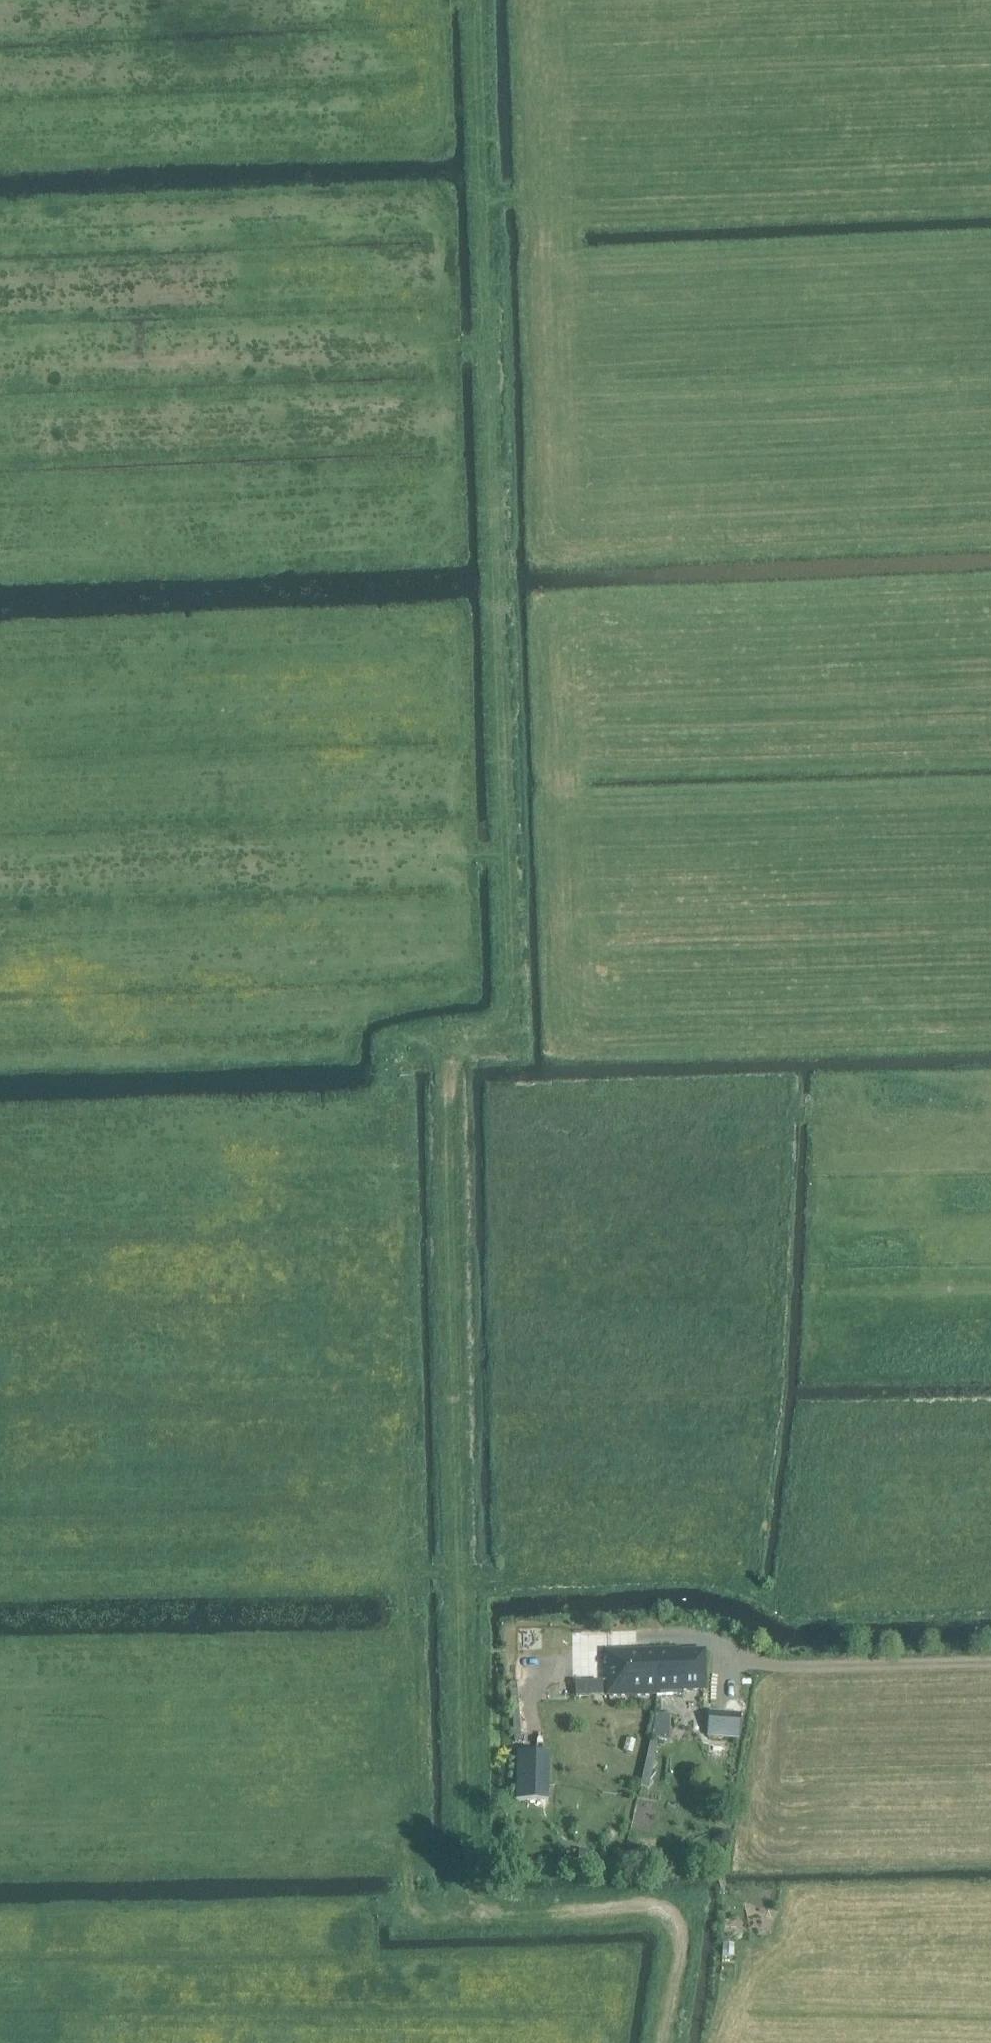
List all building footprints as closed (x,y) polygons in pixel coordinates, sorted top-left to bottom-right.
[(681,1652),(681,1648),(604,1650),(605,1681),(608,1681),(608,1695),(682,1694),(682,1690),(704,1689),(703,1652),(681,1652)] [(709,1713),(707,1738),(734,1740),(736,1715),(709,1713)] [(670,1741),(682,1714),(655,1715),(646,1758),(653,1759),(658,1739),(670,1741)] [(517,1750),(515,1800),(548,1801),(550,1752),(517,1750)]
